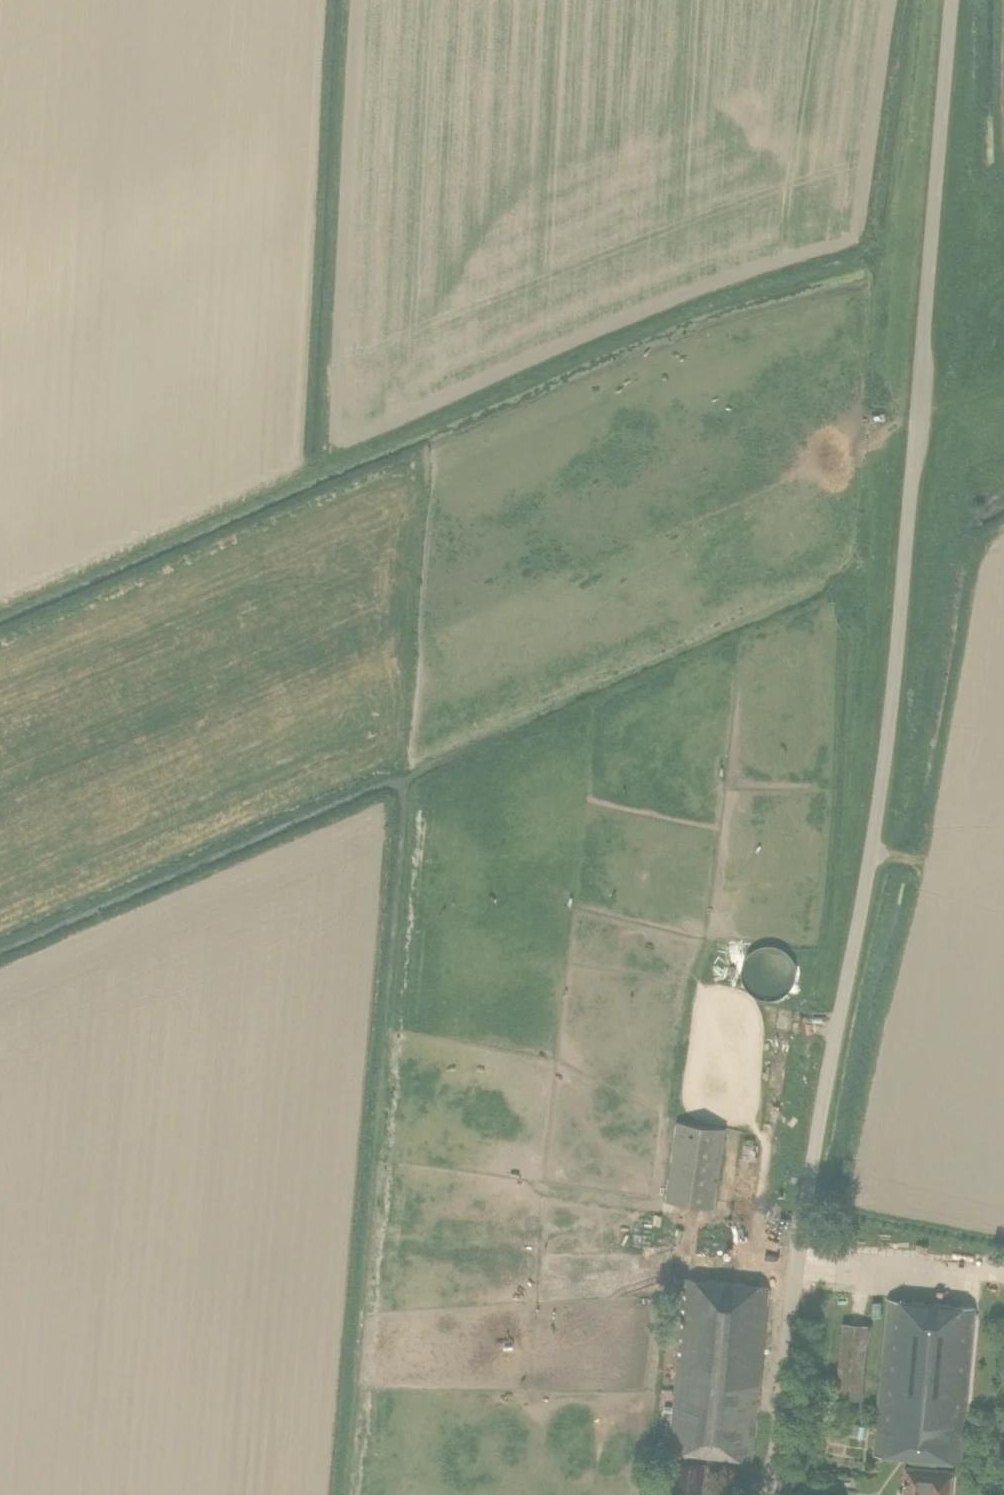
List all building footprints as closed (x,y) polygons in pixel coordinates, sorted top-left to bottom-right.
[(769,939),(739,967),(768,997),(797,969),(769,939)] [(676,1121),(665,1201),(714,1208),(726,1128),(676,1121)] [(673,1494),(700,1494),(703,1464),(691,1462),(692,1452),(752,1459),(768,1285),(670,1275),(668,1287),(683,1289),(669,1450),(685,1452),(684,1462),(677,1461),(673,1494)] [(960,1461),(974,1305),(888,1297),(874,1454),(960,1461)] [(861,1398),(868,1324),(843,1322),(836,1396),(861,1398)] [(951,1470),(906,1465),(903,1491),(907,1491),(907,1494),(949,1494),(951,1470)]
